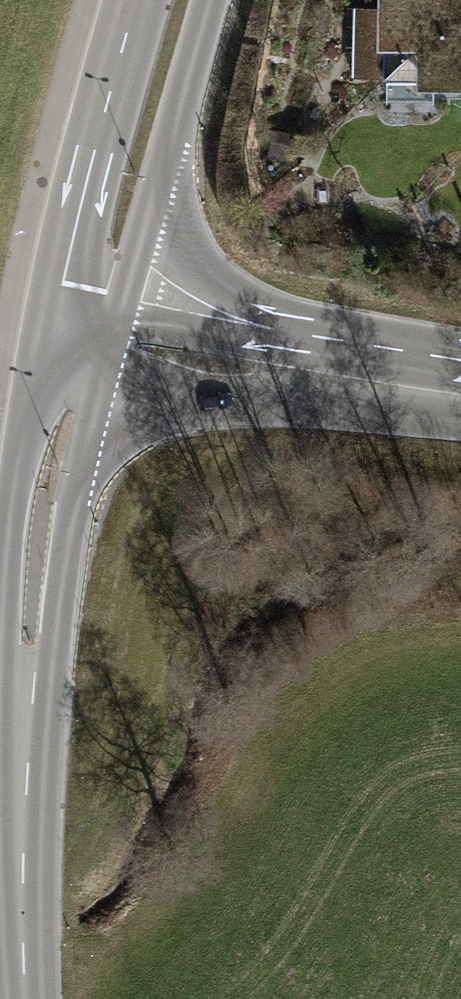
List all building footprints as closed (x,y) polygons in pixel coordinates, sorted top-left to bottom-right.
[(378,53),(419,54),(460,15),(460,0),(378,0),(378,53)] [(419,54),(419,96),(460,96),(460,15),(419,54)]
